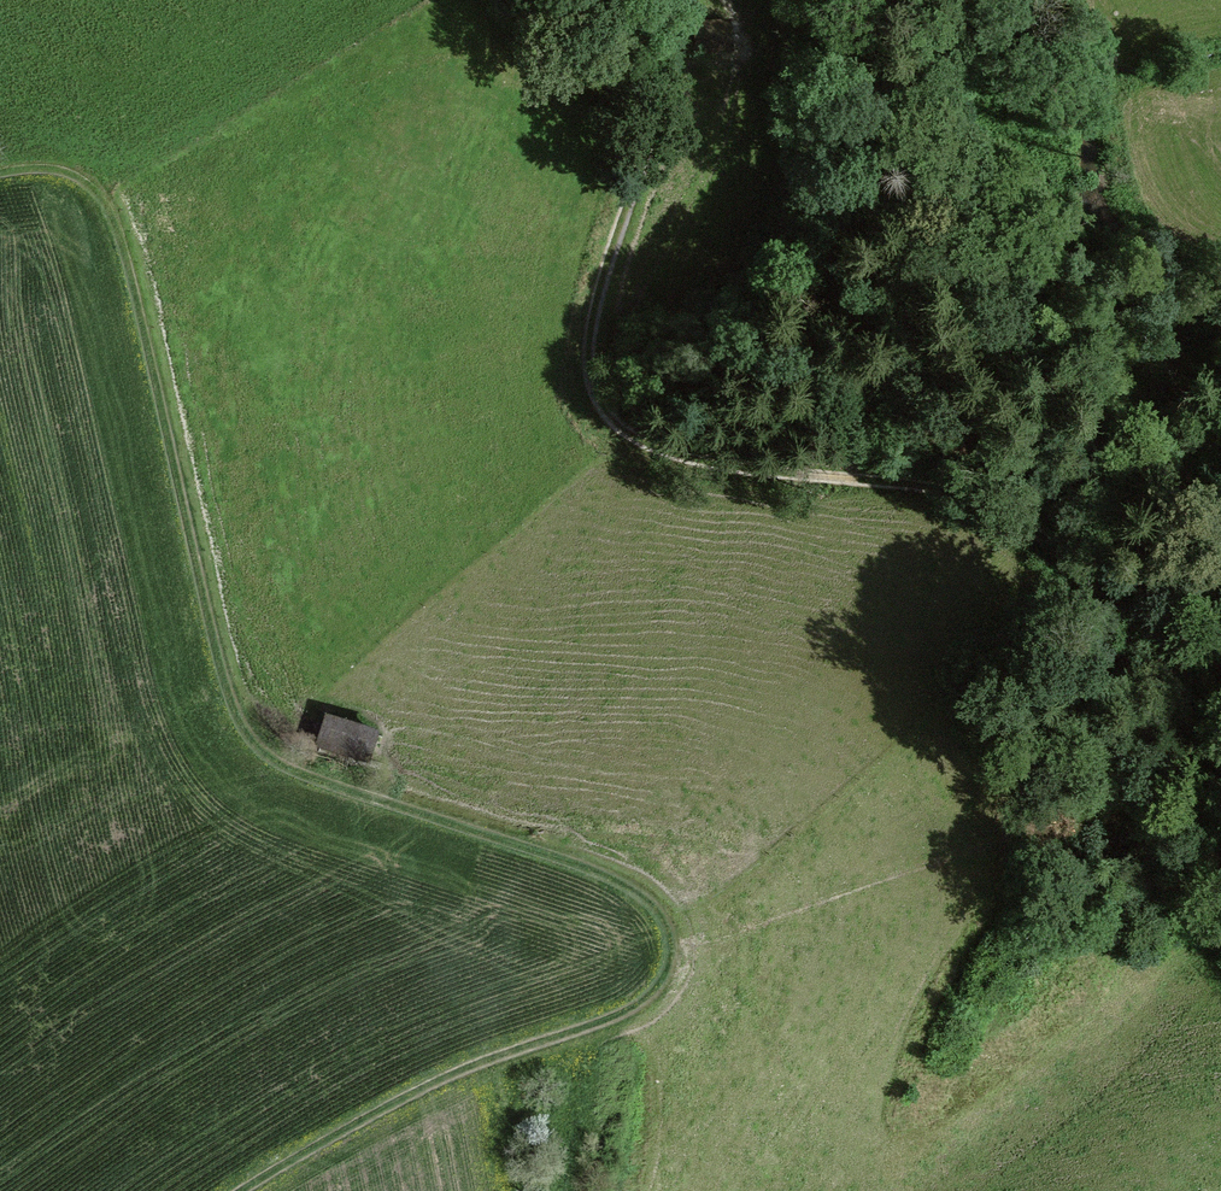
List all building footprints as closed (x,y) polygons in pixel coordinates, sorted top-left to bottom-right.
[(375,734),(328,719),(319,746),(366,761),(375,734)]
